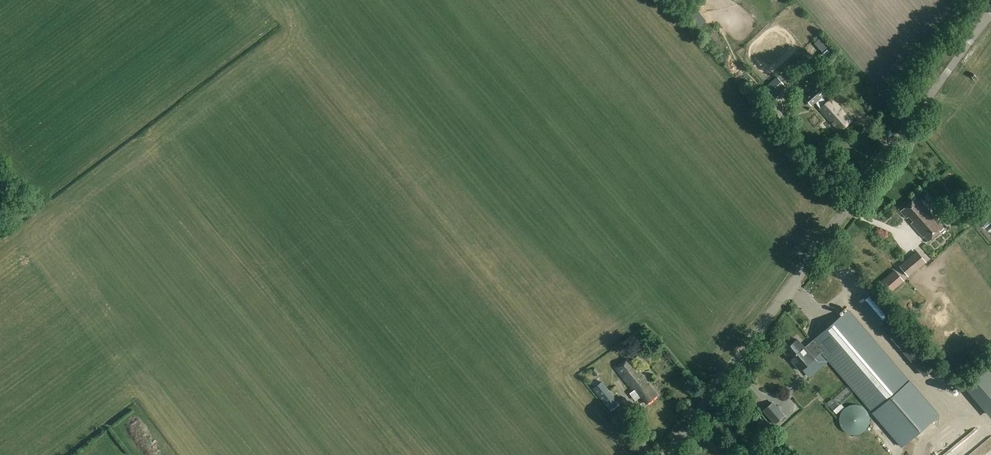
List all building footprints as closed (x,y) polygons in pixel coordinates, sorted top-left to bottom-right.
[(777,77),(765,88),(773,97),(785,86),(777,77)] [(818,85),(804,97),(805,99),(811,106),(815,103),(822,97),(826,94),(818,85)] [(820,108),(819,109),(839,132),(852,121),(832,98),(827,102),(820,108)] [(911,224),(923,238),(925,236),(928,240),(927,242),(928,243),(944,229),(923,204),(921,206),(916,199),(901,212),(907,218),(908,217),(913,222),(911,224)] [(917,251),(899,266),(908,277),(926,262),(917,251)] [(904,281),(895,270),(879,283),(889,294),(904,281)] [(879,324),(891,314),(871,291),(859,302),(879,324)] [(798,338),(784,350),(801,370),(814,359),(821,352),(822,353),(828,360),(874,413),(903,446),(938,415),(909,382),(848,311),(807,347),(806,348),(798,338)] [(925,377),(937,366),(891,314),(879,324),(925,377)] [(615,369),(621,375),(633,391),(630,393),(635,401),(641,396),(647,403),(658,393),(634,365),(628,358),(615,369)] [(596,368),(591,372),(595,377),(600,373),(596,368)] [(945,388),(930,373),(925,379),(939,394),(945,388)] [(767,388),(772,383),(766,377),(761,382),(767,388)] [(594,388),(593,389),(602,400),(611,393),(602,381),(602,382),(594,388)] [(775,424),(784,416),(773,402),(763,410),(775,424)] [(840,403),(833,410),(836,413),(844,407),(840,403)] [(869,415),(867,411),(864,407),(860,405),(855,404),(850,405),(846,407),(842,410),(840,414),(839,419),(839,424),(841,428),(845,432),(849,434),(854,435),(859,435),(863,433),(867,429),(869,425),(870,420),(869,415)]
